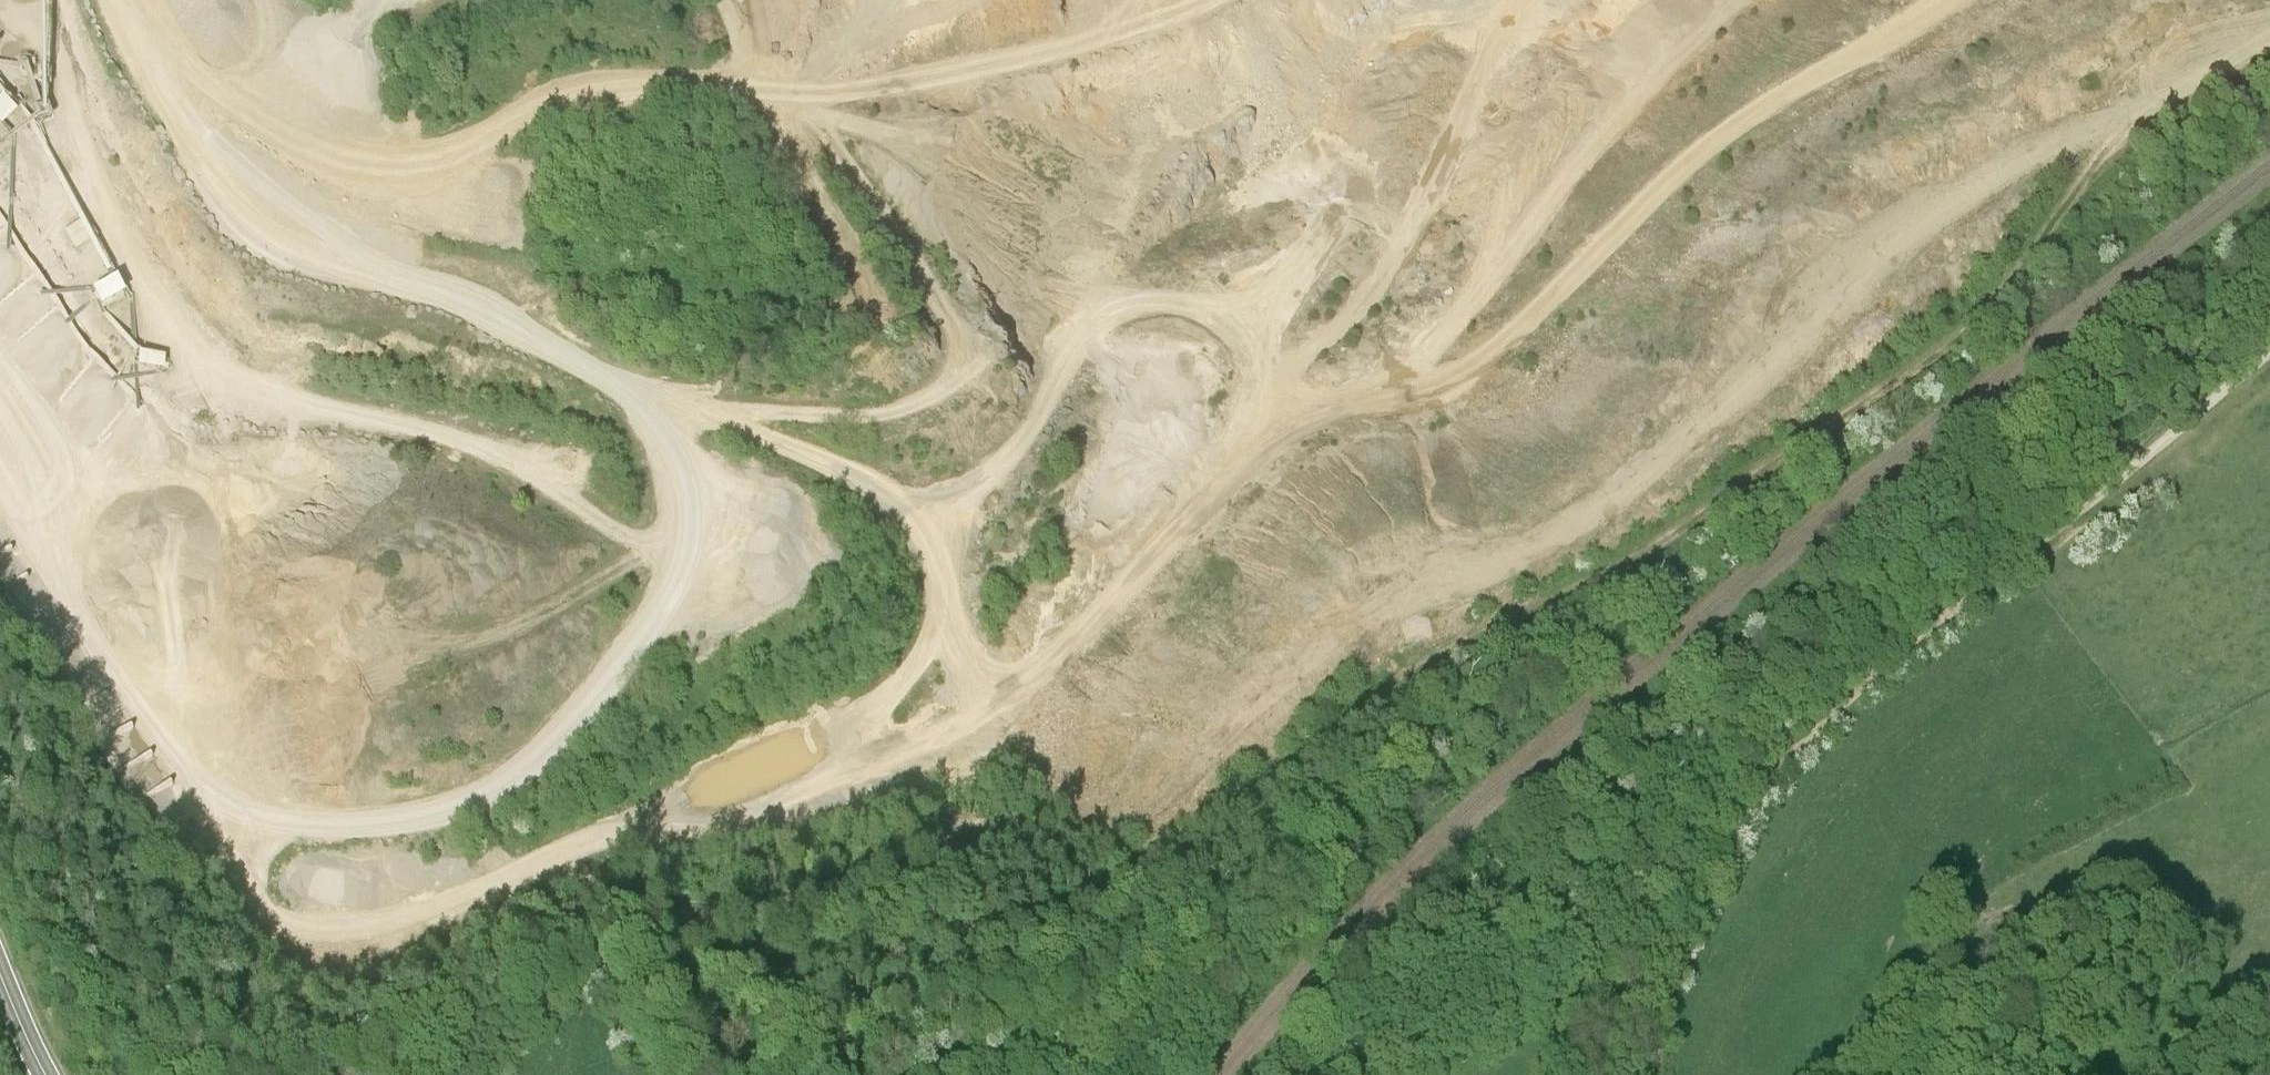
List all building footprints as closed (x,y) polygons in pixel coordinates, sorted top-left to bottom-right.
[(21,254),(32,272),(57,257),(46,239),(21,254)] [(89,305),(113,294),(105,278),(81,290),(89,305)]
